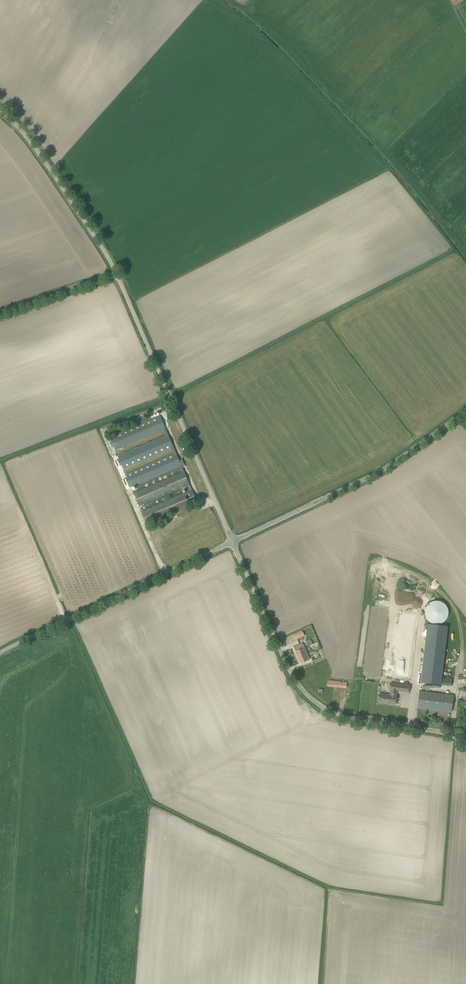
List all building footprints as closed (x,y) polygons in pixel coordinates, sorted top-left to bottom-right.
[(189,491),(141,511),(147,524),(197,503),(160,416),(109,438),(115,451),(163,430),(165,435),(117,456),(123,470),(171,449),(173,454),(125,474),(131,488),(179,467),(181,472),(133,493),(139,506),(187,486),(189,491)] [(427,620),(429,622),(431,623),(432,624),(434,624),(436,624),(438,624),(440,624),(442,623),(444,622),(445,620),(447,619),(447,617),(448,616),(448,615),(448,613),(448,611),(448,609),(447,607),(446,605),(444,604),(442,603),(441,602),(440,602),(439,601),(437,601),(435,601),(433,602),(431,603),(429,604),(428,605),(426,607),(426,609),(425,611),(425,613),(425,615),(425,617),(426,618),(427,620)] [(382,676),(412,679),(419,612),(400,610),(398,633),(395,632),(394,642),(396,642),(393,669),(386,668),(386,672),(383,672),(389,607),(374,606),(367,680),(381,682),(382,676)] [(442,678),(442,674),(448,627),(428,624),(421,683),(441,685),(442,678)] [(302,631),(295,634),(297,639),(304,636),(302,631)] [(309,659),(304,647),(302,643),(298,645),(294,647),(301,663),(309,659)] [(441,685),(451,686),(452,679),(442,678),(441,685)] [(379,695),(379,698),(378,703),(395,705),(397,692),(408,693),(409,685),(390,683),(389,690),(390,690),(389,696),(379,695)] [(418,708),(451,712),(453,696),(420,692),(418,708)]
